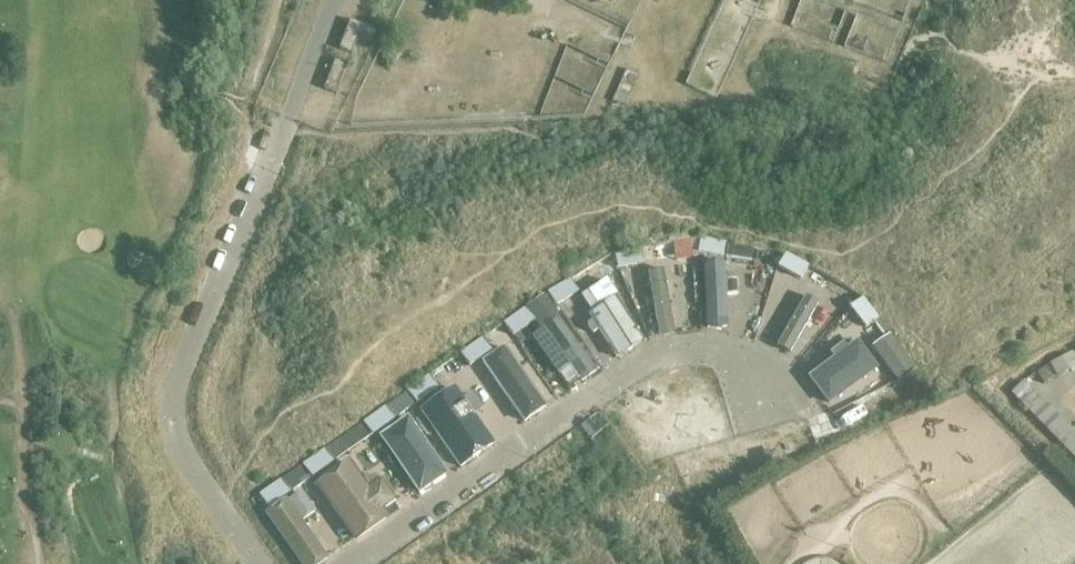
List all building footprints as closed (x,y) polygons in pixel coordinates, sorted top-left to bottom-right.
[(350,13),(339,43),(350,47),(357,30),(372,36),(377,23),(350,13)] [(346,58),(335,53),(323,83),(335,87),(346,58)] [(700,236),(697,253),(723,258),(726,241),(700,236)] [(694,239),(684,240),(686,255),(696,254),(694,239)] [(727,243),(725,256),(751,259),(753,247),(727,243)] [(640,247),(614,251),(617,268),(643,264),(640,247)] [(786,252),(777,267),(800,280),(808,265),(786,252)] [(598,261),(574,275),(582,287),(605,273),(598,261)] [(707,327),(726,327),(726,265),(707,265),(707,327)] [(673,335),(662,269),(645,272),(656,338),(673,335)] [(570,278),(547,291),(553,301),(556,306),(579,292),(570,278)] [(606,279),(588,291),(598,307),(617,295),(606,279)] [(863,296),(849,307),(865,328),(879,318),(863,296)] [(788,353),(815,303),(803,297),(776,346),(788,353)] [(613,300),(591,314),(617,356),(640,342),(613,300)] [(525,307),(504,322),(509,331),(513,336),(535,321),(525,307)] [(581,380),(594,371),(560,321),(534,338),(557,373),(571,364),(581,380)] [(890,333),(871,346),(896,380),(915,366),(890,333)] [(482,337),(460,353),(469,366),(491,351),(482,337)] [(807,377),(829,407),(877,370),(855,341),(807,377)] [(1050,358),(1057,371),(1074,362),(1074,346),(1074,345),(1050,358)] [(543,406),(503,348),(472,369),(513,429),(543,406)] [(1036,373),(1043,383),(1052,377),(1045,366),(1036,373)] [(429,375),(407,390),(416,403),(416,404),(438,388),(429,375)] [(1013,388),(1074,452),(1074,426),(1026,375),(1013,388)] [(462,398),(454,386),(419,410),(458,467),(493,443),(475,417),(484,412),(471,393),(462,398)] [(390,402),(385,406),(394,419),(416,403),(407,390),(390,402)] [(385,406),(363,421),(372,434),(394,419),(385,406)] [(414,416),(410,420),(420,435),(424,435),(425,432),(414,416)] [(415,497),(445,477),(406,420),(376,440),(415,497)] [(324,449),(302,464),(312,477),(333,462),(324,449)] [(761,454),(766,469),(776,466),(781,465),(780,463),(776,450),(761,454)] [(685,455),(676,458),(680,473),(690,470),(685,455)] [(366,489),(346,463),(314,487),(354,541),(386,517),(381,511),(394,501),(378,480),(366,489)] [(260,494),(259,495),(268,508),(290,493),(280,479),(260,494)] [(298,490),(259,519),(293,563),(320,563),(325,560),(299,524),(315,513),(298,490)]
